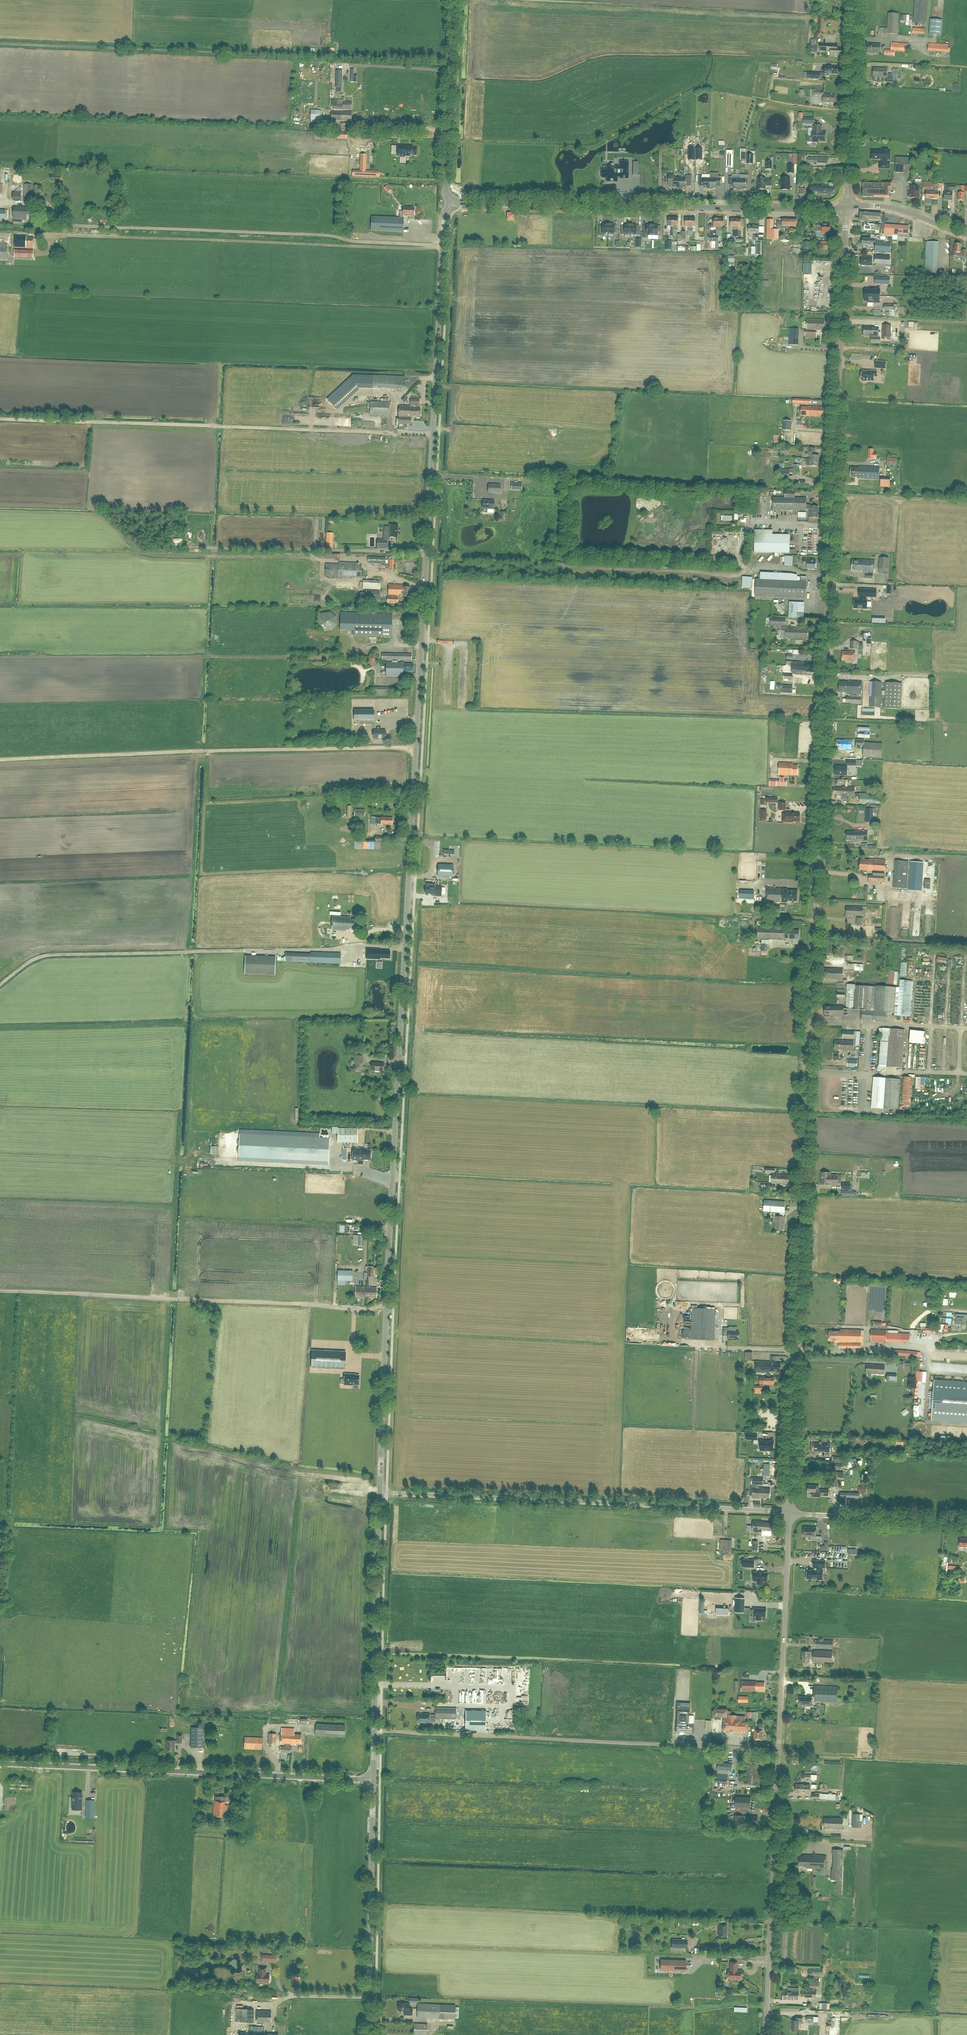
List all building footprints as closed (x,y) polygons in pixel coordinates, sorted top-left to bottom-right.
[(913,23),(925,25),(927,0),(915,0),(913,23)] [(883,33),(887,34),(898,34),(899,14),(888,14),(887,28),(880,28),(880,33),(883,33)] [(942,36),(943,20),(930,19),(929,35),(942,36)] [(891,43),(891,51),(908,52),(908,44),(891,43)] [(948,48),(948,45),(928,43),(928,51),(950,53),(951,48),(948,48)] [(821,45),(820,51),(831,52),(830,56),(841,56),(841,49),(835,49),(835,45),(821,45)] [(881,45),(875,45),(868,45),(868,53),(871,53),(871,54),(880,54),(881,45)] [(829,77),(829,74),(837,75),(837,67),(825,66),(824,76),(829,77)] [(887,74),(888,69),(873,68),(873,77),(886,78),(886,82),(892,83),(893,74),(887,74)] [(823,102),(835,104),(835,96),(824,94),(824,92),(815,91),(815,95),(824,96),(823,102)] [(332,105),(332,109),(352,110),(352,102),(343,102),(343,104),(337,104),(337,100),(332,100),(332,105)] [(322,120),(322,111),(311,111),(311,120),(322,120)] [(352,112),(332,111),(331,121),(340,121),(340,120),(341,120),(341,121),(351,121),(352,112)] [(819,141),(826,142),(826,132),(822,132),(822,126),(814,126),(813,132),(812,132),(812,142),(819,143),(819,141)] [(411,147),(411,145),(397,145),(397,156),(400,156),(410,157),(410,155),(416,155),(417,147),(411,147)] [(882,149),(882,151),(871,151),(871,159),(881,159),(882,160),(882,163),(880,163),(879,168),(889,169),(889,164),(887,163),(887,160),(889,160),(890,152),(888,152),(888,149),(882,149)] [(360,155),(360,177),(379,177),(379,172),(376,171),(376,173),(365,172),(365,161),(366,161),(366,155),(360,155)] [(895,158),(895,173),(903,173),(904,166),(910,166),(910,158),(896,158),(895,158)] [(614,169),(609,169),(609,166),(607,166),(607,169),(607,170),(605,170),(602,170),(602,174),(602,177),(605,177),(607,177),(607,178),(607,181),(610,182),(613,182),(617,182),(617,178),(617,176),(620,176),(620,178),(621,178),(627,178),(628,178),(628,162),(620,162),(620,167),(617,167),(614,167),(614,169)] [(675,189),(680,189),(680,178),(674,178),(674,175),(672,175),(669,175),(669,182),(669,186),(674,186),(674,188),(675,188),(675,189)] [(686,178),(680,178),(680,189),(685,189),(685,188),(686,188),(686,182),(691,182),(691,176),(686,176),(686,178)] [(699,176),(699,182),(704,183),(704,189),(705,189),(705,190),(710,190),(710,178),(702,178),(702,176),(699,176)] [(718,178),(710,178),(710,190),(715,190),(715,189),(716,189),(716,186),(721,186),(721,177),(718,177),(718,178)] [(735,190),(740,190),(740,179),(732,179),(732,177),(729,177),(729,183),(734,183),(734,189),(735,189),(735,190)] [(758,178),(758,190),(765,190),(765,186),(772,186),(772,180),(765,180),(765,178),(762,178),(761,178),(758,178)] [(781,186),(781,190),(789,190),(790,178),(781,178),(781,181),(780,181),(780,186),(781,186)] [(748,179),(740,179),(740,190),(745,190),(746,190),(746,183),(748,183),(748,179)] [(863,197),(889,198),(889,188),(892,188),(892,183),(863,183),(863,197)] [(913,183),(913,186),(911,186),(910,192),(909,192),(909,197),(911,197),(911,198),(919,198),(919,187),(922,187),(922,183),(913,183)] [(932,199),(933,184),(923,184),(923,189),(927,189),(927,192),(926,192),(926,199),(932,199)] [(942,185),(933,184),(932,199),(938,199),(939,190),(942,190),(942,185)] [(830,186),(810,186),(810,194),(829,194),(829,195),(833,196),(835,195),(835,186),(830,186)] [(948,191),(948,192),(945,192),(944,200),(952,200),(953,191),(948,191)] [(13,192),(13,200),(21,200),(21,193),(13,192)] [(29,209),(30,207),(14,207),(13,220),(27,220),(27,219),(34,219),(35,209),(29,209)] [(403,232),(404,219),(403,219),(403,216),(414,216),(414,208),(403,208),(403,212),(400,211),(400,218),(371,217),(371,230),(403,232)] [(885,231),(885,225),(886,215),(882,215),(860,213),(860,222),(865,222),(869,223),(869,226),(875,226),(875,230),(880,231),(885,231)] [(718,242),(719,219),(714,219),(714,227),(716,227),(716,231),(711,231),(711,236),(710,236),(709,241),(718,242)] [(773,230),(773,220),(767,220),(767,242),(772,242),(772,239),(779,239),(779,230),(773,230)] [(797,220),(782,220),(782,222),(777,222),(777,229),(790,229),(790,226),(797,226),(797,220)] [(864,230),(875,230),(875,226),(869,226),(869,223),(865,222),(864,230)] [(608,235),(608,225),(605,224),(605,225),(602,225),(602,228),(599,227),(599,236),(604,236),(604,234),(608,235)] [(608,225),(608,235),(608,236),(614,236),(614,234),(617,234),(617,227),(614,227),(614,225),(611,225),(608,225)] [(621,235),(630,235),(630,225),(627,225),(624,225),(624,229),(621,229),(621,235)] [(648,235),(652,235),(652,225),(649,225),(649,226),(646,226),(646,227),(643,227),(643,238),(648,238),(648,235)] [(652,225),(652,235),(658,236),(658,232),(661,232),(661,228),(658,228),(658,226),(655,226),(655,225),(652,225)] [(830,233),(830,225),(822,225),(822,226),(817,225),(816,237),(823,237),(823,233),(830,233)] [(909,226),(885,225),(885,231),(880,231),(879,234),(898,235),(898,234),(908,234),(909,226)] [(756,236),(754,236),(754,241),(764,241),(764,236),(759,236),(759,234),(759,226),(748,226),(748,233),(757,234),(757,236),(756,236)] [(739,231),(736,231),(736,237),(736,242),(738,242),(744,242),(744,239),(738,239),(738,237),(739,231)] [(34,249),(34,238),(30,238),(30,237),(27,237),(15,237),(15,248),(28,248),(28,249),(34,249)] [(875,243),(875,252),(891,253),(891,243),(875,242),(875,240),(871,239),(863,239),(862,245),(871,245),(871,243),(875,243)] [(804,242),(804,250),(804,251),(809,251),(812,249),(812,242),(804,242)] [(832,249),(832,242),(816,242),(816,250),(827,251),(827,249),(832,249)] [(935,274),(937,243),(926,242),(925,273),(935,274)] [(966,257),(966,250),(963,250),(963,252),(961,252),(961,244),(955,244),(955,247),(954,247),(953,256),(966,257)] [(21,250),(15,250),(14,258),(34,258),(34,251),(21,250)] [(890,265),(890,257),(875,256),(875,264),(890,265)] [(861,265),(872,266),(872,258),(866,257),(866,258),(861,258),(861,265)] [(806,329),(805,329),(805,338),(816,338),(817,330),(820,331),(820,329),(824,329),(825,320),(807,319),(806,329)] [(891,340),(891,338),(892,325),(883,325),(882,339),(885,340),(885,337),(888,338),(888,340),(891,340)] [(879,328),(863,327),(863,336),(878,336),(879,328)] [(789,329),(789,338),(788,345),(798,345),(799,329),(789,329)] [(876,377),(877,371),(870,370),(870,371),(862,371),(862,376),(861,376),(860,379),(862,379),(861,381),(862,381),(862,382),(866,382),(866,381),(874,381),(874,377),(876,377)] [(355,388),(373,389),(403,390),(403,377),(353,375),(327,399),(335,407),(355,388)] [(399,406),(399,418),(399,424),(411,425),(411,419),(414,419),(414,417),(420,418),(420,408),(419,408),(419,400),(410,400),(410,406),(399,406)] [(370,402),(370,415),(389,416),(389,403),(370,402)] [(809,416),(809,407),(801,406),(801,416),(809,416)] [(809,407),(809,416),(824,417),(824,407),(817,407),(809,406),(809,407)] [(783,421),(783,431),(791,431),(791,421),(783,421)] [(809,449),(809,456),(810,456),(810,459),(807,459),(807,466),(810,466),(818,466),(818,456),(815,455),(815,449),(809,449)] [(878,459),(878,450),(869,450),(868,459),(878,459)] [(879,480),(880,467),(859,466),(859,468),(851,467),(851,477),(858,477),(858,479),(879,480)] [(890,486),(890,477),(881,477),(881,486),(890,486)] [(488,484),(488,492),(500,493),(500,485),(488,484)] [(773,498),(772,510),(806,510),(806,509),(810,509),(810,517),(818,518),(818,507),(811,506),(811,505),(806,505),(806,498),(795,498),(795,491),(785,491),(784,498),(773,498)] [(482,509),(483,509),(482,512),(483,513),(486,513),(487,512),(487,509),(493,510),(494,501),(483,500),(482,509)] [(397,537),(398,525),(389,525),(389,527),(384,527),(384,540),(387,540),(389,540),(389,537),(397,537)] [(754,530),(754,552),(789,553),(789,535),(772,535),(772,530),(754,530)] [(387,540),(384,540),(377,539),(377,549),(387,549),(387,540)] [(786,565),(793,565),(793,556),(784,556),(784,562),(786,562),(786,565)] [(368,563),(380,564),(381,567),(385,567),(385,557),(368,557),(368,563)] [(760,562),(762,563),(765,559),(763,557),(761,559),(759,557),(755,563),(758,565),(760,562)] [(889,569),(890,558),(879,558),(879,569),(889,569)] [(816,569),(816,562),(813,561),(814,560),(803,559),(803,566),(807,566),(807,569),(816,569)] [(874,573),(875,561),(860,560),(859,561),(853,561),(852,570),(862,571),(862,572),(874,573)] [(361,577),(362,565),(326,564),(325,576),(361,577)] [(752,587),(753,576),(743,576),(743,587),(752,587)] [(805,599),(806,577),(801,577),(800,581),(756,579),(755,597),(805,599)] [(363,589),(373,589),(380,590),(381,581),(377,581),(376,581),(373,581),(363,580),(363,589)] [(398,598),(396,598),(396,596),(403,596),(403,597),(410,597),(410,588),(404,588),(404,585),(389,584),(388,596),(388,600),(388,603),(398,603),(398,598)] [(866,597),(876,597),(877,590),(859,589),(859,597),(860,597),(860,600),(854,599),(854,608),(867,609),(867,600),(866,600),(866,597)] [(366,590),(366,593),(360,592),(360,600),(366,600),(379,600),(380,591),(366,590)] [(790,601),(790,617),(799,617),(799,601),(790,601)] [(782,603),(779,604),(778,603),(775,605),(781,615),(785,612),(782,608),(784,606),(782,603)] [(336,623),(337,621),(336,620),(336,618),(335,617),(334,616),(333,614),(331,613),(329,613),(327,613),(326,613),(324,613),(323,614),(322,615),(321,616),(320,617),(319,619),(319,620),(319,621),(319,624),(319,625),(320,627),(321,628),(322,629),(323,630),(325,630),(326,631),(328,631),(329,631),(330,630),(331,630),(333,629),(334,628),(336,626),(336,625),(336,623)] [(392,637),(392,614),(341,613),(340,630),(354,631),(354,636),(392,637)] [(786,628),(786,626),(785,626),(786,619),(770,618),(770,628),(785,629),(786,628)] [(780,636),(780,639),(784,639),(784,638),(795,639),(795,641),(806,642),(807,638),(808,638),(808,629),(800,629),(800,627),(797,627),(797,629),(786,628),(786,630),(781,630),(781,635),(780,636)] [(855,661),(855,651),(851,651),(851,652),(843,652),(842,660),(846,660),(846,661),(855,661)] [(413,671),(413,665),(403,664),(403,663),(386,662),(386,676),(403,676),(403,671),(413,671)] [(783,682),(792,683),(793,675),(789,674),(789,666),(784,666),(783,674),(784,674),(783,682)] [(861,704),(862,681),(848,681),(848,682),(839,681),(839,693),(847,693),(847,694),(851,694),(851,697),(846,697),(846,703),(850,703),(850,704),(861,704)] [(882,682),(870,682),(869,708),(881,708),(882,682)] [(884,709),(901,709),(902,683),(885,683),(884,709)] [(398,694),(398,688),(375,687),(374,695),(387,695),(387,694),(398,694)] [(354,721),(374,721),(374,710),(354,710),(354,721)] [(385,739),(385,732),(379,732),(379,731),(374,731),(374,739),(385,739)] [(853,752),(854,740),(849,740),(836,739),(836,750),(848,750),(848,752),(853,752)] [(881,758),(882,743),(864,742),(864,739),(856,739),(856,748),(863,748),(863,757),(881,758)] [(797,775),(798,765),(792,765),(792,763),(779,763),(779,775),(787,775),(787,774),(797,775)] [(847,776),(847,767),(835,766),(835,775),(847,776)] [(848,797),(848,787),(842,787),(842,788),(834,787),(834,794),(842,795),(842,798),(846,799),(846,796),(848,797)] [(855,787),(848,787),(848,797),(854,797),(860,797),(859,803),(876,804),(877,795),(872,794),(860,793),(860,794),(855,794),(855,787)] [(865,808),(865,818),(873,818),(873,809),(865,808)] [(786,812),(786,814),(782,814),(782,822),(793,822),(793,821),(800,822),(800,814),(792,813),(786,812)] [(854,842),(867,841),(867,831),(854,831),(854,832),(847,832),(847,840),(854,840),(854,842)] [(884,883),(885,860),(874,859),(874,860),(869,859),(869,860),(860,860),(860,870),(868,870),(868,871),(873,872),(873,876),(869,875),(868,882),(884,883)] [(907,889),(909,862),(895,861),(893,888),(907,889)] [(453,863),(439,862),(438,874),(452,875),(453,863)] [(425,887),(425,893),(434,894),(434,896),(441,896),(442,886),(435,886),(435,884),(427,884),(426,887),(425,887)] [(798,891),(788,890),(788,889),(767,888),(767,902),(787,903),(787,901),(797,901),(798,891)] [(862,917),(863,907),(854,906),(854,907),(847,907),(846,915),(853,916),(862,917)] [(350,929),(356,929),(357,920),(350,920),(350,917),(332,916),(332,930),(347,931),(347,930),(350,930),(350,929)] [(799,939),(800,930),(785,929),(785,928),(757,927),(757,938),(786,940),(786,938),(799,939)] [(367,949),(366,959),(380,959),(380,958),(390,958),(390,952),(380,951),(380,950),(367,949)] [(311,952),(311,954),(286,953),(285,962),(340,964),(341,954),(311,952)] [(245,974),(275,975),(276,957),(245,956),(245,974)] [(863,965),(848,964),(847,967),(853,968),(853,971),(863,972),(863,965)] [(825,979),(842,980),(843,969),(832,968),(832,969),(825,968),(825,979)] [(887,971),(887,976),(887,984),(894,985),(895,971),(887,971)] [(910,1017),(912,981),(900,980),(898,1013),(895,1012),(897,987),(876,986),(876,987),(855,986),(855,988),(847,987),(846,1009),(862,1010),(862,1020),(874,1021),(874,1020),(885,1021),(886,1012),(894,1013),(894,1015),(910,1017)] [(843,1016),(843,1006),(825,1006),(824,1017),(829,1017),(830,1016),(843,1016)] [(890,1029),(887,1067),(902,1068),(905,1030),(890,1029)] [(923,1044),(924,1032),(910,1030),(909,1043),(923,1044)] [(853,1051),(854,1041),(843,1040),(843,1041),(835,1040),(834,1049),(846,1050),(853,1051)] [(354,1056),(354,1061),(351,1061),(351,1067),(354,1067),(354,1068),(362,1068),(362,1056),(354,1056)] [(371,1071),(384,1071),(384,1064),(380,1064),(380,1063),(372,1062),(371,1071)] [(911,1107),(913,1077),(902,1076),(900,1106),(911,1107)] [(871,1108),(884,1109),(899,1110),(901,1079),(886,1078),(886,1079),(874,1078),(871,1108)] [(337,1142),(358,1143),(358,1128),(338,1128),(337,1142)] [(239,1134),(238,1157),(328,1161),(330,1138),(239,1134)] [(352,1160),(359,1161),(359,1165),(361,1165),(362,1161),(361,1161),(361,1160),(370,1160),(371,1150),(366,1150),(366,1149),(364,1149),(364,1148),(353,1148),(352,1160)] [(837,1185),(837,1183),(841,1183),(841,1176),(837,1175),(830,1175),(830,1173),(821,1172),(821,1184),(837,1185)] [(789,1184),(789,1175),(772,1174),(772,1183),(789,1184)] [(784,1212),(785,1202),(764,1200),(764,1211),(784,1212)] [(785,1222),(785,1217),(776,1216),(776,1229),(777,1229),(777,1230),(777,1231),(779,1231),(780,1230),(780,1229),(784,1229),(784,1222),(785,1222)] [(338,1280),(352,1280),(353,1271),(338,1270),(338,1280)] [(376,1297),(377,1288),(369,1288),(369,1287),(356,1286),(355,1297),(376,1297)] [(692,1308),(691,1331),(683,1330),(683,1339),(714,1340),(715,1309),(692,1308)] [(739,1340),(739,1332),(733,1332),(734,1331),(728,1331),(728,1328),(723,1328),(723,1336),(728,1336),(728,1340),(735,1341),(735,1340),(739,1340)] [(861,1348),(861,1330),(841,1329),(841,1331),(829,1331),(829,1340),(836,1341),(836,1342),(839,1342),(839,1348),(861,1348)] [(903,1335),(893,1334),(887,1334),(887,1330),(871,1330),(871,1341),(893,1342),(903,1342),(910,1343),(910,1335),(903,1335)] [(346,1352),(312,1350),(311,1367),(345,1369),(346,1352)] [(770,1369),(770,1362),(756,1361),(755,1372),(767,1372),(767,1369),(770,1369)] [(767,1369),(767,1372),(770,1373),(770,1371),(780,1372),(781,1363),(775,1363),(775,1362),(770,1362),(770,1369),(767,1369)] [(884,1374),(885,1365),(867,1364),(866,1373),(884,1374)] [(352,1384),(359,1384),(359,1376),(355,1376),(355,1374),(345,1374),(344,1385),(352,1385),(352,1384)] [(887,1374),(886,1381),(896,1382),(896,1375),(887,1374)] [(774,1384),(774,1378),(760,1377),(760,1386),(756,1386),(755,1390),(762,1390),(763,1386),(764,1386),(764,1384),(774,1384)] [(932,1420),(966,1423),(966,1381),(934,1379),(933,1390),(929,1390),(928,1408),(932,1408),(932,1420)] [(760,1450),(773,1450),(774,1441),(760,1441),(760,1450)] [(830,1452),(830,1443),(814,1443),(814,1451),(830,1452)] [(751,1498),(759,1499),(760,1487),(756,1487),(756,1485),(763,1486),(763,1478),(752,1478),(751,1498)] [(808,1492),(812,1492),(812,1497),(821,1497),(821,1496),(829,1496),(829,1490),(820,1490),(819,1490),(819,1486),(816,1486),(808,1485),(808,1492)] [(760,1487),(759,1499),(761,1499),(761,1498),(767,1499),(767,1498),(770,1498),(770,1489),(763,1489),(763,1487),(760,1487)] [(772,1531),(773,1523),(766,1522),(766,1523),(763,1522),(763,1521),(753,1521),(752,1532),(766,1533),(766,1531),(772,1531)] [(804,1527),(803,1536),(814,1537),(814,1541),(821,1541),(821,1537),(816,1536),(816,1528),(804,1527)] [(814,1560),(814,1567),(815,1567),(815,1570),(811,1570),(811,1571),(807,1570),(807,1579),(811,1579),(822,1580),(823,1571),(822,1571),(822,1568),(825,1568),(825,1561),(814,1560)] [(754,1572),(753,1581),(757,1581),(757,1584),(763,1584),(763,1581),(767,1581),(767,1579),(769,1579),(769,1575),(768,1575),(768,1573),(764,1573),(764,1572),(758,1571),(758,1572),(754,1572)] [(744,1613),(744,1598),(735,1598),(735,1612),(744,1613)] [(762,1617),(766,1617),(766,1609),(754,1608),(753,1616),(756,1616),(756,1620),(762,1620),(762,1617)] [(833,1649),(833,1641),(815,1640),(815,1648),(833,1649)] [(832,1664),(832,1651),(813,1650),(813,1653),(810,1653),(810,1652),(802,1651),(802,1662),(810,1662),(810,1658),(813,1658),(813,1662),(832,1664)] [(516,1686),(544,1686),(544,1668),(446,1665),(446,1676),(430,1680),(430,1682),(430,1693),(444,1693),(445,1693),(445,1707),(457,1707),(456,1731),(465,1731),(465,1708),(486,1709),(487,1732),(514,1734),(516,1686)] [(764,1691),(765,1683),(756,1682),(756,1681),(742,1681),(741,1691),(756,1692),(756,1691),(764,1691)] [(838,1687),(814,1686),(814,1701),(817,1701),(817,1703),(820,1703),(820,1701),(838,1702),(838,1687)] [(812,1705),(812,1697),(800,1697),(800,1705),(812,1705)] [(693,1733),(694,1724),(688,1723),(689,1712),(690,1712),(690,1703),(677,1702),(676,1711),(677,1711),(676,1725),(675,1725),(675,1732),(693,1733)] [(456,1719),(456,1708),(436,1708),(435,1715),(429,1714),(418,1714),(418,1722),(429,1722),(429,1718),(435,1718),(456,1719)] [(486,1710),(465,1708),(465,1730),(486,1730),(486,1710)] [(736,1716),(731,1715),(731,1711),(727,1711),(727,1709),(715,1709),(714,1711),(712,1711),(712,1719),(713,1719),(714,1718),(715,1717),(724,1717),(723,1730),(730,1731),(734,1731),(740,1731),(740,1730),(747,1731),(748,1722),(745,1722),(745,1716),(736,1716)] [(746,1718),(751,1718),(751,1722),(757,1723),(757,1712),(751,1712),(747,1712),(746,1718)] [(321,1719),(316,1718),(315,1736),(344,1737),(345,1725),(321,1724),(321,1719)] [(258,1736),(258,1737),(245,1737),(244,1749),(262,1750),(262,1738),(263,1738),(263,1736),(262,1736),(263,1724),(238,1723),(238,1722),(237,1722),(237,1735),(258,1736)] [(762,1740),(763,1731),(763,1726),(759,1726),(759,1730),(755,1730),(754,1739),(762,1740)] [(191,1748),(203,1748),(203,1728),(191,1728),(191,1748)] [(285,1746),(290,1746),(290,1745),(295,1745),(296,1743),(301,1744),(301,1734),(294,1734),(294,1729),(281,1728),(281,1744),(285,1744),(285,1746)] [(276,1744),(277,1734),(268,1734),(268,1744),(276,1744)] [(175,1743),(182,1743),(182,1735),(178,1735),(178,1741),(167,1741),(167,1744),(167,1751),(175,1752),(175,1743)] [(718,1762),(717,1769),(728,1770),(729,1763),(718,1762)] [(759,1784),(760,1772),(758,1772),(759,1763),(749,1762),(749,1765),(747,1765),(747,1771),(746,1770),(745,1783),(759,1784)] [(714,1773),(713,1781),(727,1783),(728,1774),(714,1773)] [(810,1793),(810,1785),(796,1784),(795,1793),(810,1793)] [(82,1792),(73,1792),(73,1797),(72,1797),(72,1801),(73,1801),(72,1806),(72,1810),(72,1812),(81,1812),(81,1810),(82,1799),(82,1797),(82,1792)] [(213,1816),(226,1817),(227,1805),(225,1805),(225,1801),(227,1801),(227,1797),(215,1796),(215,1801),(214,1801),(213,1816)] [(735,1807),(745,1808),(746,1798),(736,1797),(735,1807)] [(86,1818),(94,1818),(94,1805),(86,1805),(86,1818)] [(758,1825),(758,1817),(751,1816),(747,1816),(747,1821),(743,1821),(743,1816),(735,1815),(734,1828),(742,1829),(742,1824),(746,1824),(746,1825),(752,1825),(752,1824),(758,1825)] [(842,1829),(843,1818),(830,1817),(830,1818),(824,1818),(824,1827),(832,1827),(832,1828),(842,1829)] [(842,1880),(843,1849),(833,1849),(832,1854),(833,1854),(833,1869),(832,1869),(831,1880),(842,1880)] [(825,1869),(826,1855),(807,1855),(805,1855),(805,1857),(800,1857),(800,1865),(804,1866),(804,1867),(808,1867),(808,1868),(825,1869)] [(719,1929),(718,1936),(726,1936),(726,1930),(727,1925),(719,1925),(718,1929),(719,1929)] [(686,1948),(687,1939),(672,1939),(671,1948),(686,1948)] [(686,1971),(686,1961),(661,1960),(661,1971),(686,1971)] [(741,1979),(741,1971),(737,1971),(737,1962),(730,1962),(729,1970),(728,1970),(728,1972),(727,1973),(727,1975),(728,1976),(727,1979),(734,1979),(741,1979)] [(269,1983),(269,1975),(266,1974),(266,1967),(259,1967),(258,1974),(257,1974),(257,1982),(269,1983)] [(799,1999),(799,1991),(799,1988),(788,1988),(788,1990),(783,1990),(783,1999),(799,1999)] [(404,2015),(412,2015),(412,2008),(409,2008),(409,2003),(399,2003),(398,2011),(404,2011),(404,2015)] [(417,2017),(454,2020),(455,2005),(418,2003),(417,2017)] [(253,2022),(254,2009),(250,2009),(236,2009),(236,2022),(253,2022)] [(266,2023),(266,2022),(271,2022),(271,2011),(257,2010),(256,2022),(263,2022),(266,2023)] [(427,2024),(414,2023),(414,2034),(416,2034),(427,2034),(427,2024)] [(277,2034),(277,2033),(264,2033),(264,2027),(250,2026),(249,2032),(240,2032),(240,2034),(277,2034)]
